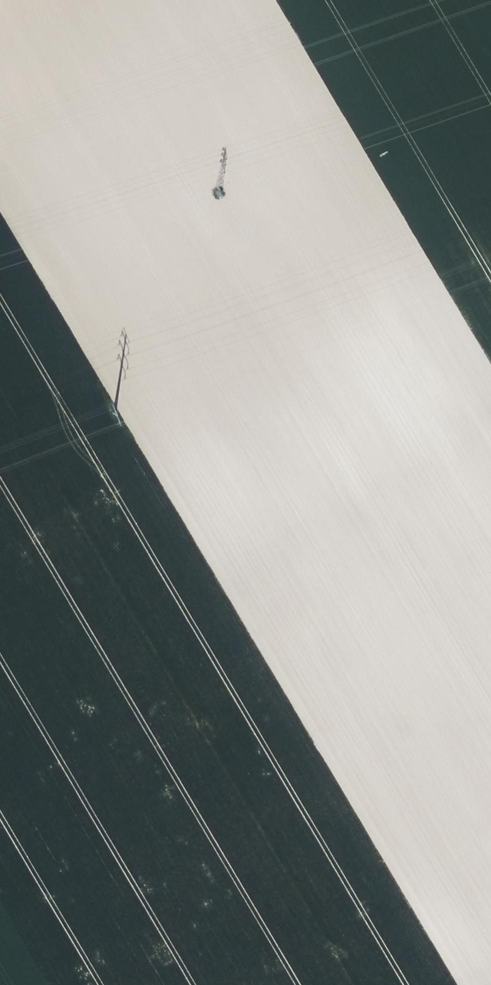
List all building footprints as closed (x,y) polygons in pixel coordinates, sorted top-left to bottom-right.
[(382,255),(393,254),(392,236),(381,236),(382,255)]
